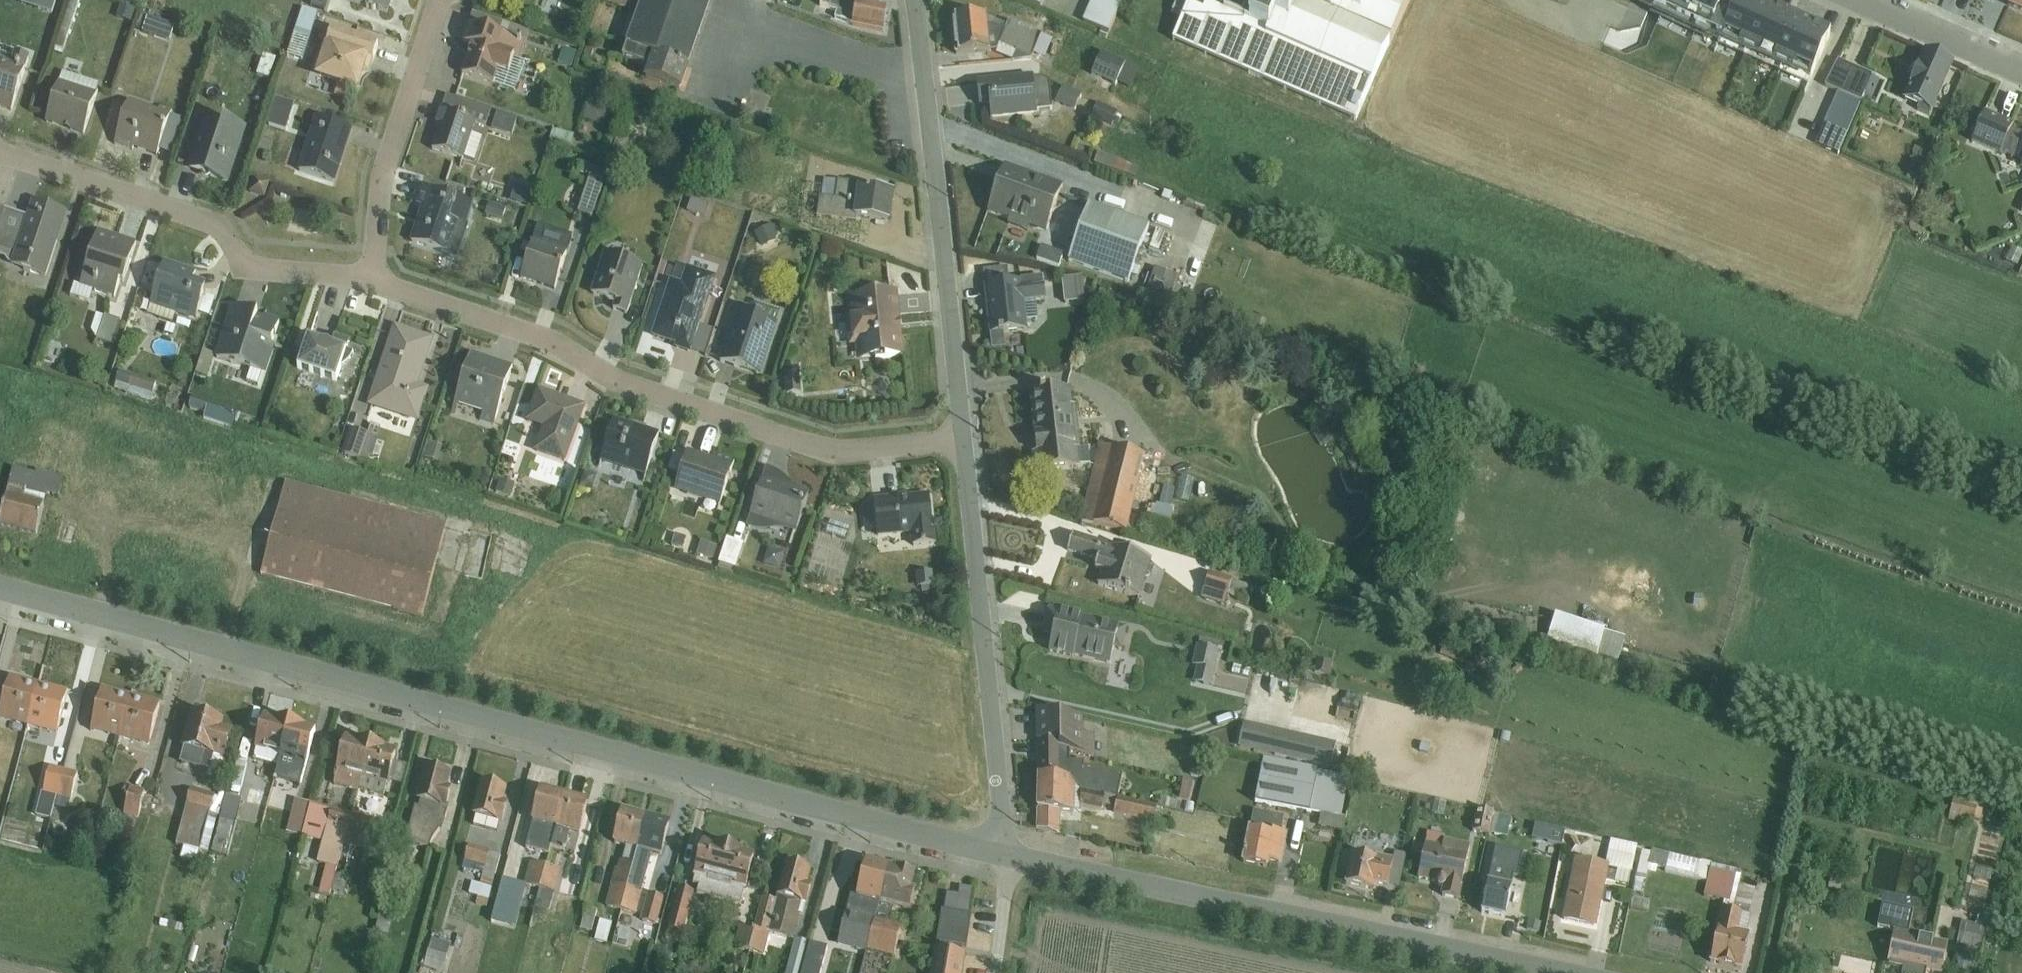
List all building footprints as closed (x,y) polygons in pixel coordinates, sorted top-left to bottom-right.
[(21,4),(52,13),(56,0),(23,0),(21,4)] [(56,48),(64,50),(80,0),(71,0),(56,48)] [(311,5),(324,10),(327,0),(313,0),(311,5)] [(352,1),(387,13),(391,0),(352,0),(352,1)] [(637,13),(626,45),(627,46),(623,59),(649,67),(645,78),(682,91),(713,0),(601,0),(637,13)] [(821,6),(837,11),(835,18),(853,24),(852,26),(884,31),(887,9),(858,5),(859,0),(823,0),(821,6)] [(1083,21),(1108,32),(1122,0),(1092,0),(1083,21)] [(1172,40),(1356,121),(1408,0),(1190,0),(1172,40)] [(1648,7),(1719,39),(1738,0),(1651,0),(1648,7)] [(1719,41),(1809,82),(1830,35),(1752,0),(1738,0),(1719,41)] [(2008,4),(2021,10),(2021,0),(2010,0),(2008,4)] [(121,5),(116,18),(132,23),(136,10),(121,5)] [(302,8),(287,54),(303,60),(318,14),(302,8)] [(469,25),(526,43),(530,32),(476,14),(473,13),(469,25)] [(986,15),(953,18),(956,54),(997,50),(996,54),(1012,61),(1031,61),(1033,55),(1044,60),(1053,40),(1009,21),(1007,26),(986,17),(986,15)] [(147,17),(142,31),(170,41),(175,26),(147,17)] [(526,43),(469,25),(463,43),(472,46),(463,75),(515,92),(524,62),(521,61),(526,43)] [(328,32),(325,42),(324,46),(326,46),(316,74),(339,81),(352,86),(356,87),(366,57),(374,60),(378,46),(329,29),(328,32)] [(325,42),(328,32),(322,30),(319,40),(325,42)] [(563,48),(558,62),(571,67),(576,53),(563,48)] [(15,53),(1,49),(0,52),(0,60),(11,64),(15,53)] [(1925,50),(1904,99),(1919,105),(1918,109),(1930,114),(1953,62),(1925,50)] [(12,111),(29,58),(15,53),(11,64),(0,60),(0,107),(12,111)] [(1101,53),(1091,76),(1115,87),(1116,84),(1129,90),(1138,70),(1101,53)] [(263,54),(257,74),(269,79),(276,59),(263,54)] [(1838,61),(1825,85),(1837,93),(1860,103),(1864,94),(1872,98),(1880,79),(1838,61)] [(62,72),(46,122),(48,122),(49,120),(71,127),(71,130),(84,134),(100,85),(62,72)] [(1040,77),(977,84),(979,104),(989,103),(991,117),(1053,110),(1049,82),(1040,77)] [(352,86),(339,81),(334,96),(348,100),(352,86)] [(1063,88),(1055,103),(1074,112),(1082,96),(1063,88)] [(1837,93),(1816,143),(1839,152),(1860,103),(1837,93)] [(441,110),(476,122),(486,125),(491,109),(446,94),(441,110)] [(275,98),(267,124),(286,130),(294,103),(275,98)] [(590,98),(583,119),(605,126),(612,106),(590,98)] [(159,149),(171,114),(172,110),(159,106),(158,110),(128,100),(114,144),(133,150),(135,144),(139,146),(138,149),(157,155),(159,149)] [(1097,103),(1091,117),(1111,126),(1117,113),(1097,103)] [(476,122),(441,110),(437,123),(441,124),(432,150),(464,160),(465,158),(475,161),(483,138),(472,134),(476,122)] [(497,111),(491,128),(512,135),(512,134),(518,136),(520,130),(514,128),(518,118),(497,111)] [(2011,129),(2013,125),(1984,112),(1972,141),(2000,153),(2000,152),(2021,162),(2021,133),(2011,129)] [(171,114),(159,149),(170,153),(183,118),(171,114)] [(317,118),(299,171),(334,182),(351,129),(317,118)] [(202,170),(201,173),(227,182),(245,126),(225,119),(222,127),(200,119),(185,163),(179,161),(178,163),(185,165),(202,170)] [(554,129),(551,139),(570,144),(573,135),(554,129)] [(618,137),(613,150),(625,155),(630,141),(618,137)] [(1097,152),(1093,164),(1135,177),(1139,167),(1097,152)] [(581,161),(578,172),(590,176),(578,213),(592,217),(604,181),(601,180),(605,171),(590,166),(590,164),(581,161)] [(1005,164),(987,213),(1009,221),(1008,225),(1028,232),(1029,228),(1045,234),(1063,186),(1005,164)] [(202,170),(185,165),(183,169),(201,175),(201,173),(202,170)] [(256,179),(251,193),(265,197),(269,183),(256,179)] [(820,197),(817,216),(856,222),(856,217),(889,222),(893,195),(861,190),(862,183),(824,180),(822,197),(820,197)] [(515,185),(510,201),(527,206),(532,190),(515,185)] [(459,223),(467,225),(474,203),(423,186),(417,203),(425,205),(412,242),(444,252),(449,236),(454,238),(459,223)] [(691,197),(686,211),(705,217),(710,204),(691,197)] [(0,224),(0,257),(4,258),(11,265),(46,277),(58,240),(51,238),(60,211),(33,201),(28,217),(5,209),(0,224)] [(489,203),(486,214),(502,219),(506,209),(489,203)] [(1089,204),(1068,262),(1128,284),(1149,226),(1089,204)] [(51,238),(58,240),(67,213),(60,211),(51,238)] [(449,236),(444,252),(443,255),(456,259),(467,225),(459,223),(454,238),(449,236)] [(772,224),(754,233),(762,248),(777,241),(775,238),(778,236),(772,224)] [(538,225),(521,278),(555,289),(573,236),(538,225)] [(85,272),(80,287),(114,298),(119,282),(124,284),(137,243),(121,238),(119,243),(112,240),(113,237),(95,231),(82,271),(85,272)] [(1040,246),(1036,259),(1058,267),(1062,254),(1040,246)] [(2006,260),(2017,264),(2021,253),(2021,251),(2012,247),(2006,260)] [(604,253),(592,294),(611,300),(612,299),(616,300),(613,310),(627,314),(643,265),(604,253)] [(150,305),(176,314),(195,320),(198,312),(204,295),(203,291),(202,289),(192,285),(196,272),(164,262),(150,305)] [(691,351),(700,324),(715,277),(687,267),(686,269),(677,266),(654,336),(678,344),(677,348),(690,352),(691,351)] [(985,285),(1009,283),(1007,267),(983,270),(985,285)] [(1154,268),(1147,288),(1172,297),(1179,277),(1154,268)] [(1009,283),(985,285),(990,334),(1003,333),(1028,330),(1027,321),(1037,319),(1035,302),(1047,300),(1045,286),(1042,286),(1041,277),(1020,279),(1020,281),(1009,283)] [(1082,277),(1062,280),(1064,304),(1085,301),(1082,277)] [(852,313),(846,314),(849,345),(855,345),(857,357),(875,355),(876,359),(902,356),(895,291),(850,296),(852,313)] [(204,295),(198,312),(209,316),(215,298),(204,295)] [(231,306),(214,357),(265,374),(276,346),(272,344),(279,322),(265,317),(268,307),(266,307),(261,322),(256,321),(258,313),(220,301),(220,303),(231,306)] [(751,314),(776,323),(780,310),(755,302),(753,308),(751,314)] [(751,314),(753,308),(740,304),(721,362),(748,372),(753,358),(763,361),(776,323),(751,314)] [(176,314),(150,305),(147,315),(174,323),(176,314)] [(97,315),(92,330),(97,341),(113,345),(120,321),(105,316),(104,318),(97,315)] [(700,324),(691,351),(705,356),(713,329),(700,324)] [(396,329),(371,406),(418,423),(430,388),(415,383),(429,340),(396,329)] [(1003,333),(990,334),(989,334),(991,350),(1005,348),(1003,333)] [(330,349),(306,341),(297,368),(336,380),(341,366),(345,365),(350,359),(354,353),(347,350),(350,341),(335,336),(331,345),(330,349)] [(330,349),(331,345),(327,343),(323,343),(308,337),(306,341),(330,349)] [(471,354),(451,413),(455,415),(458,405),(483,413),(480,421),(494,425),(513,368),(512,367),(511,370),(471,356),(472,354),(471,354)] [(753,358),(748,372),(761,375),(765,362),(763,361),(753,358)] [(798,364),(783,366),(786,393),(801,392),(798,364)] [(120,372),(115,388),(153,400),(155,394),(153,393),(156,384),(120,372)] [(1070,389),(1032,393),(1037,436),(1035,436),(1036,453),(1034,454),(1036,473),(1079,469),(1079,467),(1090,465),(1088,449),(1081,450),(1076,407),(1072,407),(1070,389)] [(539,390),(527,422),(543,428),(534,451),(564,462),(584,407),(539,390)] [(193,397),(189,407),(205,413),(203,419),(234,428),(239,413),(193,397)] [(639,432),(640,429),(641,427),(614,418),(612,423),(639,432)] [(639,432),(612,423),(598,468),(599,468),(601,462),(644,476),(642,482),(644,482),(659,435),(640,429),(639,432)] [(351,429),(343,453),(361,460),(362,457),(368,459),(369,456),(372,457),(378,438),(351,429)] [(429,442),(424,458),(437,462),(443,446),(429,442)] [(1100,445),(1080,522),(1127,533),(1146,457),(1100,445)] [(686,457),(680,474),(675,490),(721,505),(735,460),(716,453),(712,464),(706,463),(708,458),(687,451),(686,457)] [(680,474),(686,457),(673,453),(668,470),(680,474)] [(1145,466),(1128,533),(1136,535),(1155,460),(1148,458),(1146,467),(1145,466)] [(805,493),(806,491),(796,486),(780,473),(772,469),(766,467),(762,477),(765,478),(767,470),(768,471),(767,476),(780,481),(781,478),(782,479),(781,483),(790,486),(791,484),(792,484),(791,489),(805,493)] [(0,523),(0,526),(37,535),(47,493),(59,496),(64,478),(37,471),(36,474),(14,469),(0,523)] [(767,470),(765,478),(749,528),(765,530),(781,529),(796,532),(807,492),(806,491),(805,493),(791,489),(792,484),(791,484),(790,486),(781,483),(782,479),(781,478),(780,481),(767,476),(768,471),(767,470)] [(585,472),(580,487),(592,491),(597,476),(585,472)] [(501,477),(497,492),(511,497),(516,482),(501,477)] [(1182,477),(1176,500),(1188,503),(1194,481),(1182,477)] [(285,482),(261,574),(422,617),(447,525),(285,482)] [(1155,504),(1152,520),(1171,524),(1174,508),(1170,507),(1174,490),(1163,487),(1159,505),(1155,504)] [(874,505),(863,506),(866,532),(877,531),(877,537),(910,534),(911,546),(934,544),(930,496),(900,499),(899,496),(874,499),(874,505)] [(828,519),(824,531),(847,538),(850,527),(828,519)] [(67,521),(62,541),(71,543),(77,524),(67,521)] [(1072,536),(1067,551),(1097,561),(1095,570),(1101,572),(1097,584),(1140,598),(1146,578),(1150,577),(1154,567),(1151,563),(1152,561),(1072,536)] [(719,563),(718,569),(734,574),(744,544),(727,539),(718,563),(719,563)] [(701,541),(697,554),(713,559),(717,547),(701,541)] [(768,547),(762,564),(779,569),(784,553),(768,547)] [(923,588),(937,584),(932,565),(918,568),(923,588)] [(1209,573),(1201,598),(1224,605),(1227,596),(1247,602),(1252,588),(1232,582),(1233,580),(1209,573)] [(1049,610),(1044,633),(1053,635),(1049,652),(1074,658),(1074,657),(1110,665),(1113,650),(1121,652),(1127,629),(1083,619),(1083,617),(1049,610)] [(1555,616),(1544,650),(1615,672),(1625,639),(1555,616)] [(1502,631),(1501,636),(1527,644),(1530,637),(1520,634),(1519,636),(1502,631)] [(1195,645),(1191,666),(1196,667),(1193,682),(1211,686),(1219,651),(1217,650),(1219,644),(1199,640),(1197,646),(1195,645)] [(1446,641),(1441,652),(1460,659),(1464,649),(1446,641)] [(38,687),(27,686),(27,683),(10,678),(0,714),(0,720),(28,727),(38,687)] [(38,687),(28,727),(57,735),(68,694),(50,689),(49,692),(43,690),(43,689),(38,687)] [(1359,708),(1360,691),(1332,689),(1331,707),(1359,708)] [(119,739),(130,699),(119,697),(119,695),(102,690),(91,732),(119,739)] [(130,699),(119,739),(149,747),(160,705),(142,701),(141,703),(135,702),(135,700),(130,699)] [(1069,749),(1069,753),(1094,758),(1093,734),(1083,734),(1084,720),(1038,709),(1038,714),(1039,714),(1039,735),(1038,735),(1038,740),(1060,741),(1060,746),(1069,749)] [(192,713),(179,762),(209,770),(207,777),(219,781),(224,759),(231,732),(221,729),(223,722),(192,713)] [(278,766),(290,723),(265,716),(253,759),(278,766)] [(1244,721),(1238,748),(1330,770),(1336,744),(1244,721)] [(290,723),(278,766),(274,781),(299,788),(315,730),(290,723)] [(359,788),(371,745),(346,738),(334,784),(358,791),(359,788)] [(1060,741),(1038,740),(1039,776),(1069,778),(1075,785),(1081,790),(1118,797),(1122,775),(1084,767),(1084,762),(1069,761),(1069,753),(1069,749),(1060,746),(1060,741)] [(371,745),(359,788),(384,795),(388,781),(393,761),(396,752),(371,745)] [(393,761),(388,781),(402,784),(407,765),(393,761)] [(416,807),(406,841),(429,847),(435,835),(440,830),(442,830),(449,805),(448,805),(452,788),(446,786),(450,774),(444,773),(445,767),(426,762),(416,800),(421,801),(419,808),(416,807)] [(1321,815),(1346,819),(1354,780),(1263,763),(1256,802),(1321,815)] [(57,797),(64,771),(50,767),(43,794),(57,797)] [(64,771),(57,797),(54,808),(67,810),(78,774),(64,771)] [(1069,778),(1039,776),(1037,828),(1059,834),(1060,811),(1074,811),(1075,785),(1069,778)] [(1183,779),(1180,798),(1189,800),(1193,782),(1183,779)] [(476,816),(499,823),(502,823),(507,804),(502,803),(506,789),(482,783),(473,815),(476,816)] [(1081,790),(1075,785),(1074,811),(1100,817),(1102,810),(1080,805),(1081,790)] [(251,786),(246,802),(267,808),(271,791),(251,786)] [(131,788),(124,814),(138,818),(145,791),(131,788)] [(221,817),(226,796),(219,794),(218,797),(215,797),(216,795),(191,789),(176,844),(184,846),(181,857),(196,862),(200,850),(208,852),(217,816),(221,817)] [(551,846),(565,797),(541,790),(526,848),(548,853),(550,846),(551,846)] [(1118,797),(1081,790),(1080,805),(1102,810),(1103,805),(1115,807),(1114,814),(1154,823),(1158,806),(1118,797)] [(226,796),(221,817),(220,820),(236,823),(242,799),(226,796)] [(1954,796),(1949,818),(1959,821),(1960,816),(1973,819),(1976,806),(1962,803),(1964,798),(1954,796)] [(565,797),(551,846),(566,850),(570,833),(579,835),(588,803),(565,797)] [(303,836),(312,803),(295,799),(287,831),(303,836)] [(1435,800),(1432,814),(1443,817),(1446,802),(1435,800)] [(312,803),(303,836),(323,841),(317,862),(327,865),(319,893),(330,896),(331,890),(336,874),(345,840),(352,813),(312,802),(312,803)] [(1490,834),(1494,814),(1494,813),(1477,809),(1472,831),(1489,835),(1490,834)] [(621,911),(646,818),(623,812),(614,844),(626,848),(622,861),(620,860),(618,869),(616,869),(606,907),(621,911)] [(1254,812),(1243,863),(1267,868),(1268,862),(1280,865),(1286,834),(1281,833),(1284,818),(1254,812)] [(352,813),(345,840),(366,846),(373,819),(352,813)] [(1494,814),(1490,834),(1507,838),(1511,818),(1494,814)] [(1346,819),(1321,815),(1318,827),(1343,832),(1346,819)] [(499,823),(476,816),(473,824),(497,831),(499,823)] [(121,818),(117,833),(128,836),(133,821),(121,818)] [(646,818),(621,911),(636,915),(642,893),(641,892),(651,855),(660,857),(669,825),(646,818)] [(17,823),(13,841),(29,846),(34,828),(17,823)] [(1540,825),(1538,834),(1561,839),(1563,830),(1540,825)] [(1425,845),(1427,835),(1417,833),(1413,854),(1422,857),(1418,879),(1436,882),(1437,885),(1440,887),(1444,886),(1442,896),(1459,900),(1470,846),(1443,841),(1441,848),(1425,845)] [(1441,848),(1443,841),(1443,836),(1427,833),(1427,835),(1425,845),(1441,848)] [(1617,870),(1629,873),(1631,873),(1637,846),(1610,840),(1605,865),(1577,859),(1564,920),(1594,926),(1607,868),(1617,870)] [(717,898),(729,849),(704,842),(693,884),(699,886),(697,893),(717,898)] [(483,874),(490,853),(490,850),(469,845),(463,868),(483,874)] [(1496,847),(1482,913),(1505,918),(1514,877),(1518,877),(1523,853),(1496,847)] [(729,849),(717,898),(741,904),(754,855),(729,849)] [(1642,850),(1633,892),(1643,894),(1648,872),(1656,873),(1657,867),(1665,869),(1665,872),(1707,882),(1704,896),(1724,901),(1710,962),(1742,969),(1749,935),(1746,934),(1751,916),(1748,915),(1754,889),(1738,886),(1741,876),(1739,876),(1740,870),(1652,850),(1651,852),(1642,850)] [(1349,872),(1353,854),(1342,851),(1338,869),(1349,872)] [(490,853),(483,874),(480,884),(472,882),(469,893),(478,896),(476,904),(486,907),(500,855),(490,853)] [(1393,859),(1388,885),(1400,888),(1407,855),(1395,853),(1393,859)] [(1353,854),(1349,872),(1346,884),(1375,890),(1376,884),(1388,885),(1393,859),(1376,855),(1375,859),(1353,854)] [(1915,887),(1917,857),(1888,855),(1886,885),(1915,887)] [(540,889),(546,866),(530,862),(524,885),(540,889)] [(866,951),(889,868),(866,862),(857,899),(868,902),(866,912),(863,911),(860,923),(863,924),(856,948),(866,951)] [(754,930),(748,951),(764,955),(770,932),(794,939),(800,914),(803,914),(811,885),(807,884),(810,871),(786,864),(776,900),(764,897),(754,930)] [(1976,865),(1973,877),(1991,880),(1993,869),(1976,865)] [(546,866),(540,889),(556,893),(561,870),(546,866)] [(889,868),(866,951),(894,959),(902,926),(901,926),(903,920),(890,920),(894,906),(910,910),(915,892),(911,891),(915,875),(889,868)] [(1629,873),(1617,870),(1614,883),(1627,885),(1629,873)] [(336,874),(331,890),(345,893),(349,878),(336,874)] [(502,879),(491,922),(514,928),(526,885),(502,879)] [(1972,892),(1989,894),(1990,883),(1973,881),(1972,892)] [(935,951),(965,955),(971,915),(969,915),(973,889),(961,887),(960,894),(946,892),(944,910),(941,910),(935,951)] [(679,888),(666,940),(680,944),(694,892),(679,888)] [(648,893),(641,921),(657,925),(664,897),(648,893)] [(1633,894),(1630,908),(1648,912),(1651,898),(1633,894)] [(1877,928),(1894,931),(1887,964),(1889,964),(1889,966),(1903,969),(1902,972),(1926,972),(1927,972),(1931,972),(1942,972),(1948,943),(1934,940),(1934,938),(1908,933),(1912,912),(1882,906),(1877,928)] [(586,908),(581,927),(592,930),(597,911),(586,908)] [(379,914),(374,931),(389,935),(393,918),(379,914)] [(160,918),(159,925),(181,930),(182,923),(160,918)] [(600,920),(595,940),(606,943),(612,923),(600,920)] [(1956,945),(1961,946),(1955,970),(1971,972),(1976,972),(1985,928),(1961,922),(1956,945)] [(748,951),(754,930),(740,926),(734,947),(748,951)] [(432,937),(424,965),(443,971),(452,943),(432,937)] [(810,942),(795,938),(786,972),(801,972),(810,942)] [(810,942),(802,972),(820,972),(827,947),(810,942)] [(965,955),(935,951),(931,972),(962,972),(965,955)]
